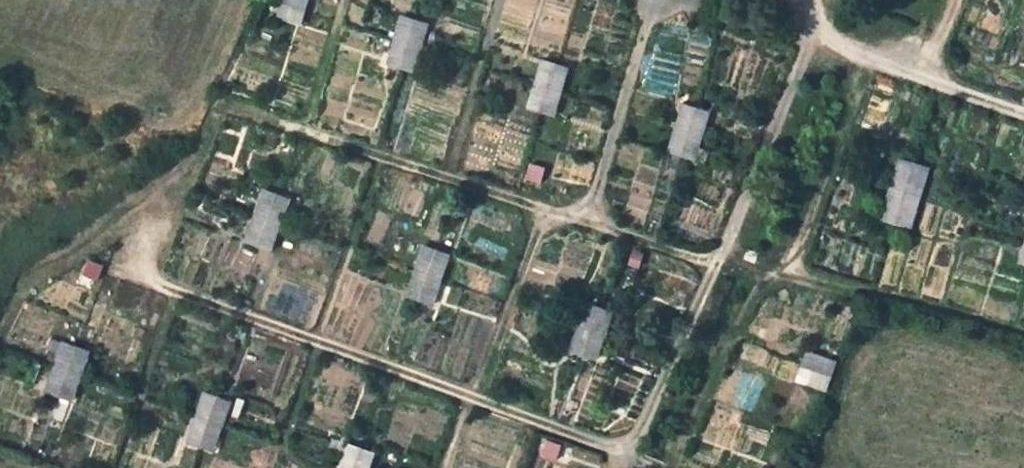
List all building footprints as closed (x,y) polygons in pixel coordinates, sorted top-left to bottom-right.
[(284,16),(307,23),(315,0),(289,0),(284,16)] [(431,22),(409,16),(395,60),(417,68),(431,22)] [(571,66),(549,59),(534,107),(556,114),(571,66)] [(711,109),(686,102),(672,149),(696,158),(711,109)] [(914,229),(923,202),(932,172),(917,167),(903,163),(893,194),(885,218),(899,223),(914,229)] [(294,198),(270,190),(253,242),(278,250),(294,198)] [(455,254),(431,245),(414,294),(437,302),(455,254)] [(616,310),(593,301),(577,349),(602,358),(616,310)] [(93,353),(70,344),(53,391),(77,400),(93,353)] [(826,389),(836,359),(805,348),(794,378),(826,389)] [(236,402),(212,394),(196,442),(220,450),(236,402)] [(355,443),(347,467),(373,467),(378,452),(355,443)]
